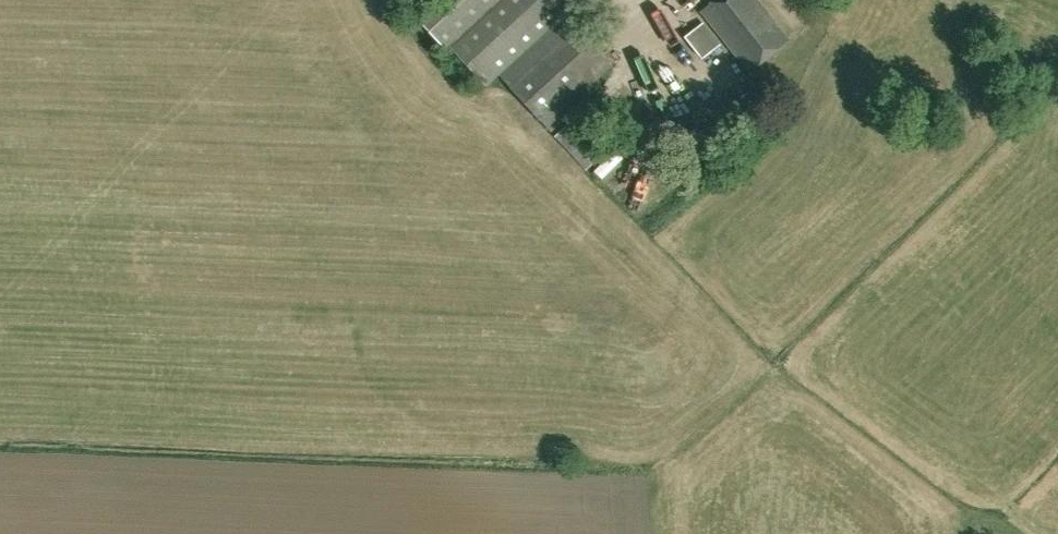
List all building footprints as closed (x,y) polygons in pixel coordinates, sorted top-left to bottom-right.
[(420,6),(431,16),(445,0),(425,0),(420,6)] [(551,132),(615,72),(548,0),(498,0),(449,45),(487,86),(499,76),(551,132)] [(702,11),(749,71),(789,40),(758,0),(716,0),(702,11)] [(703,58),(720,44),(703,22),(685,36),(703,58)] [(680,59),(688,50),(663,27),(655,36),(680,59)] [(573,116),(555,132),(585,167),(605,150),(573,116)]
